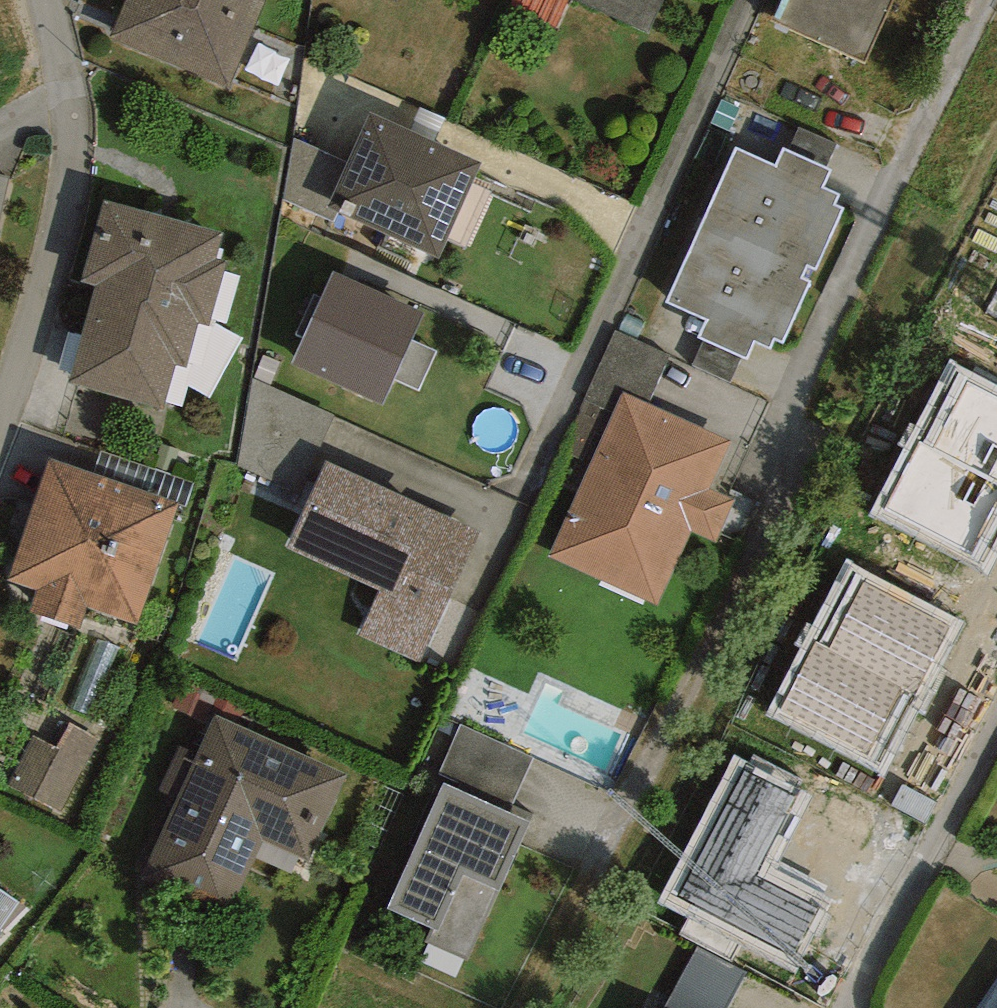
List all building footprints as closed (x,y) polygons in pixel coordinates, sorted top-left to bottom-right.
[(266,0),(127,0),(111,38),(229,91),(266,0)] [(648,31),(662,0),(579,0),(648,31)] [(772,23),(868,65),(896,0),(782,0),(772,23)] [(438,259),(483,163),(369,111),(346,162),(325,207),(338,213),(438,259)] [(325,207),(346,162),(295,138),(285,199),(334,221),(338,213),(325,207)] [(775,164),(736,147),(667,302),(707,320),(699,337),(746,358),(754,341),(771,349),(775,340),(783,344),(812,281),(804,277),(808,268),(817,272),(845,208),(837,204),(842,194),(826,186),(833,170),(783,147),(775,164)] [(221,260),(228,235),(107,201),(84,281),(99,285),(72,381),(163,407),(175,364),(185,367),(197,322),(208,325),(226,261),(221,260)] [(423,313),(334,273),(291,367),(380,407),(423,313)] [(649,403),(670,356),(616,331),(585,400),(613,412),(623,391),(649,403)] [(996,561),(996,385),(951,362),(873,516),(990,575),(996,561)] [(306,490),(335,416),(254,378),(239,466),(306,490)] [(649,403),(623,391),(613,412),(590,463),(549,556),(658,605),(691,532),(716,543),(736,500),(711,489),(733,442),(649,403)] [(590,463),(613,412),(585,400),(562,450),(590,463)] [(179,503),(178,504),(185,506),(193,483),(101,451),(93,473),(179,503)] [(178,504),(179,503),(93,473),(51,457),(8,581),(37,590),(31,612),(79,629),(87,607),(138,625),(178,504)] [(420,663),(481,532),(326,461),(286,547),(382,591),(361,636),(420,663)] [(884,776),(962,623),(847,560),(769,715),(884,776)] [(347,774),(214,714),(195,755),(182,749),(163,789),(179,797),(149,862),(234,901),(262,838),(309,859),(347,774)] [(57,748),(32,736),(7,787),(62,814),(99,737),(69,722),(57,748)] [(461,725),(439,775),(512,808),(534,758),(461,725)] [(814,795),(735,756),(658,904),(796,975),(835,900),(777,869),(780,863),(814,795)] [(532,822),(444,783),(386,909),(439,933),(464,877),(500,893),(532,822)] [(18,904),(0,891),(0,932),(18,904)] [(698,950),(666,1007),(732,1007),(749,977),(698,950)]
